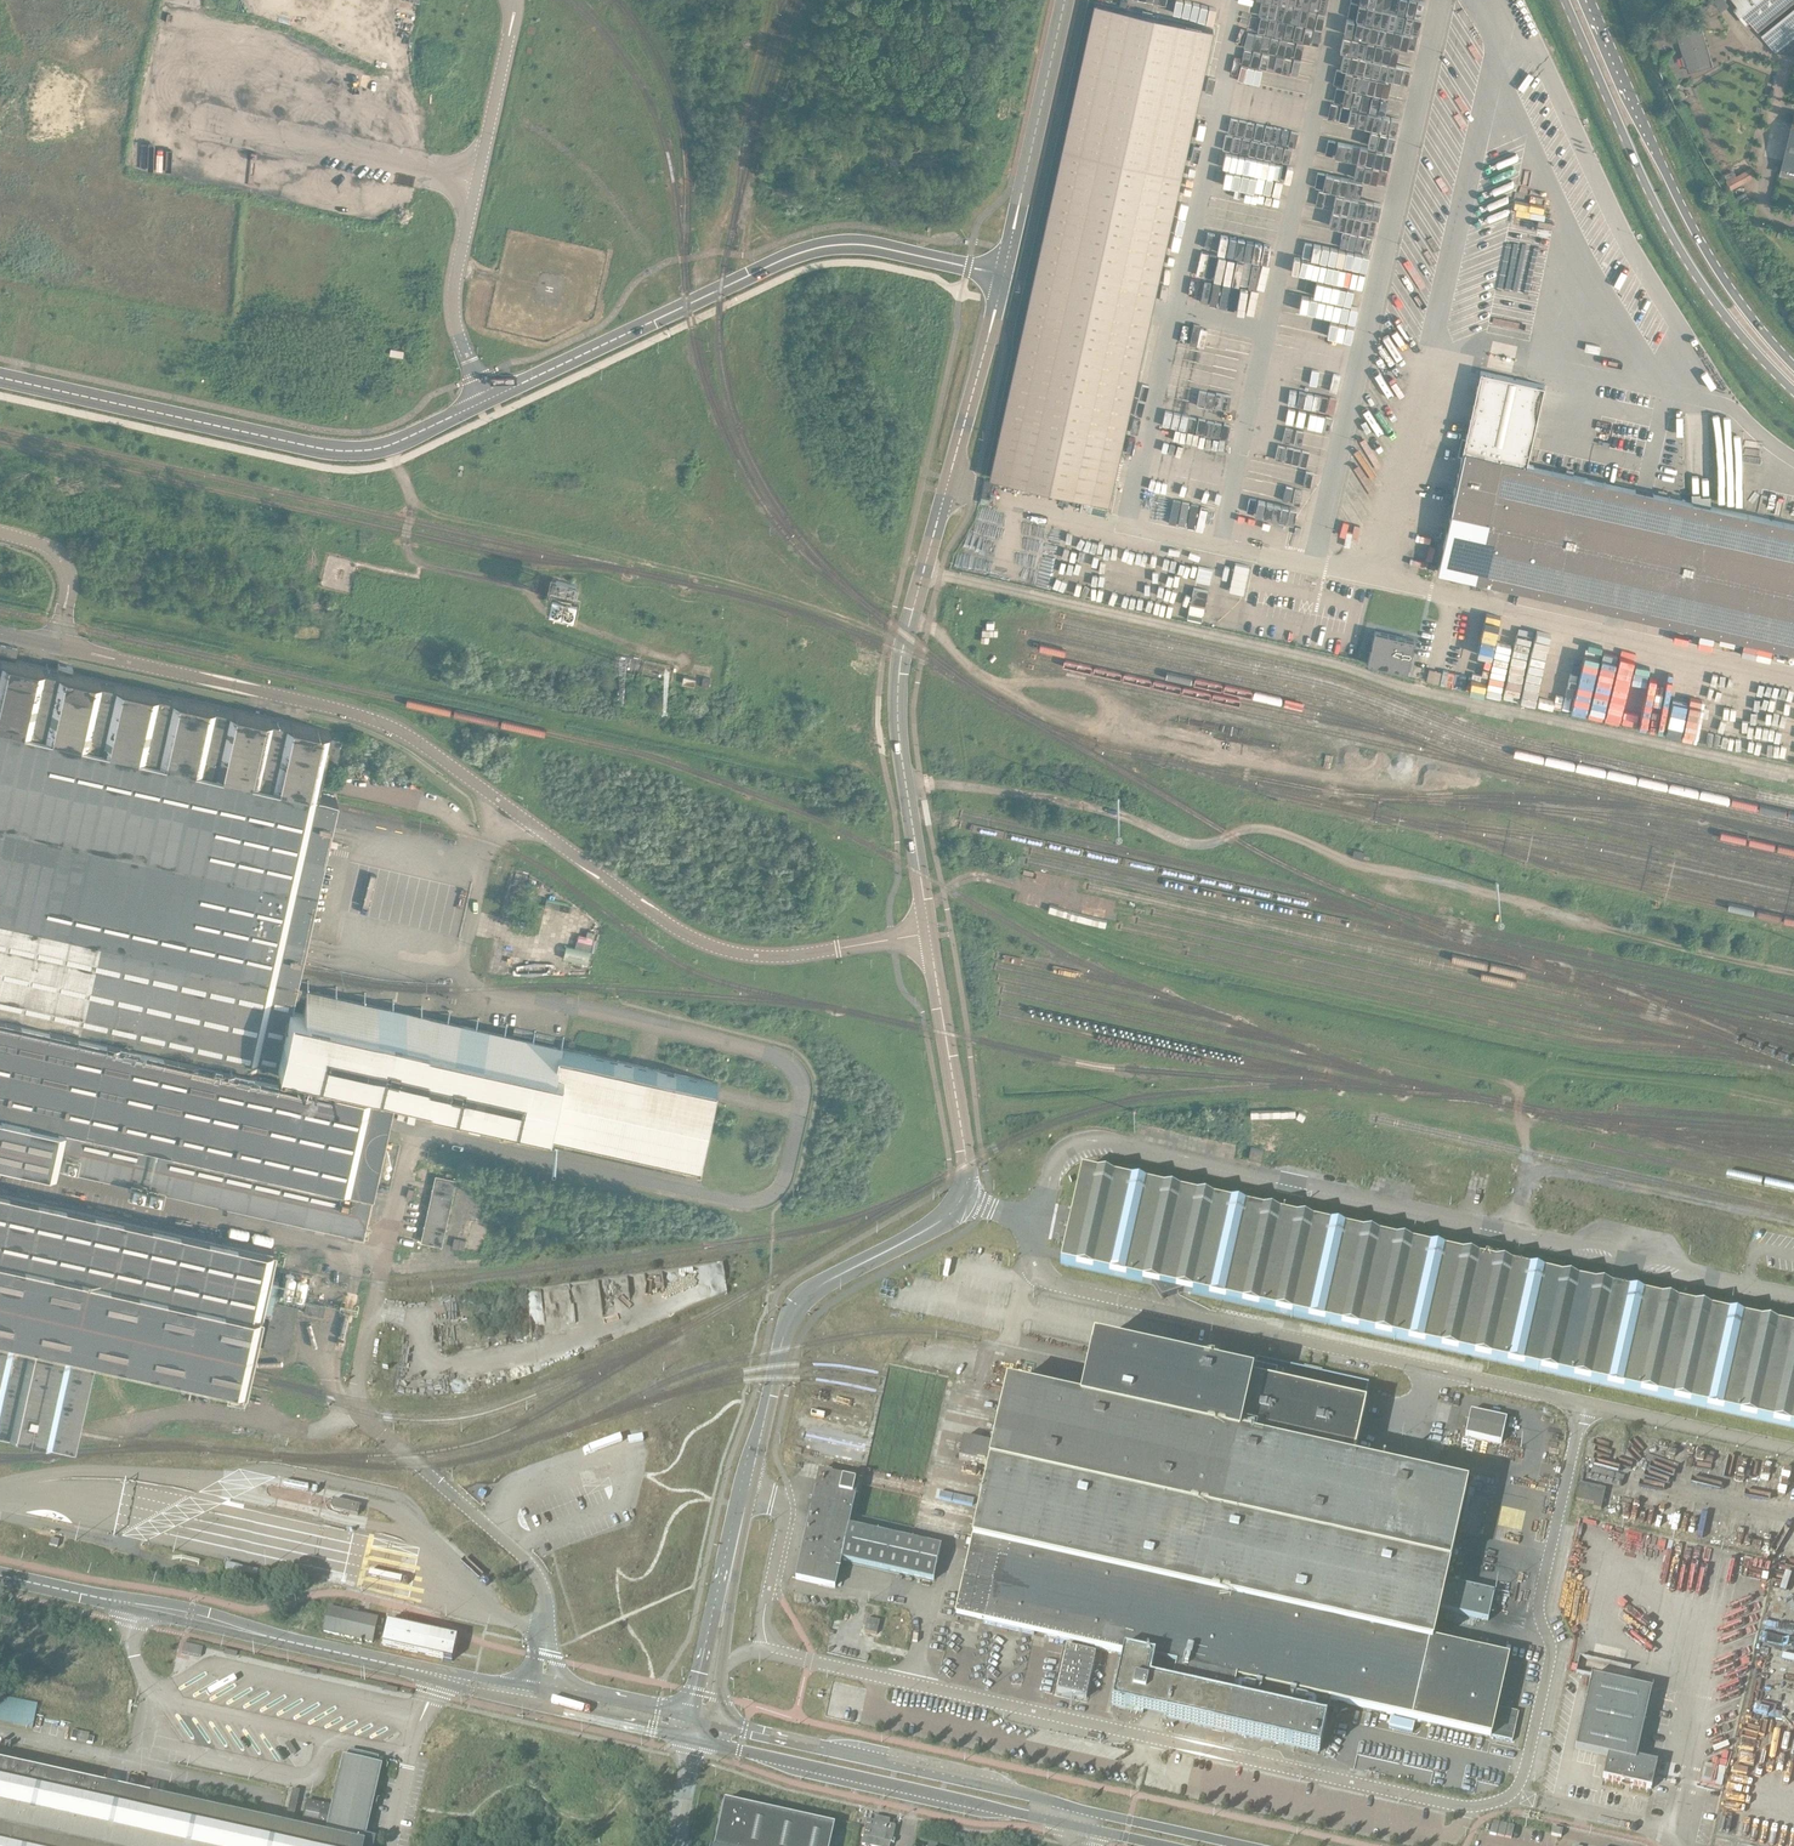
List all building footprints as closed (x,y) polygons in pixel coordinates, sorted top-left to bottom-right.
[(264,3),(252,0),(251,0),(249,9),(261,12),(264,3)] [(1219,0),(1170,0),(1169,6),(1204,13),(1203,17),(1218,21),(1221,6),(1218,6),(1219,0)] [(1252,12),(1269,15),(1270,10),(1265,9),(1267,1),(1262,0),(1254,0),(1252,12)] [(1326,116),(1380,128),(1384,111),(1391,113),(1395,98),(1399,99),(1403,80),(1398,79),(1402,63),(1411,64),(1414,49),(1408,47),(1412,26),(1419,28),(1425,0),(1409,0),(1406,12),(1351,0),(1341,49),(1350,51),(1346,68),(1347,69),(1346,70),(1336,68),(1326,116)] [(1746,23),(1749,20),(1756,28),(1790,0),(1734,0),(1737,5),(1734,8),(1738,14),(1743,10),(1746,14),(1741,17),(1746,23)] [(1094,2),(989,476),(1108,503),(1113,481),(1117,463),(1149,317),(1153,298),(1194,110),(1199,91),(1213,28),(1096,3),(1094,2)] [(1763,34),(1775,50),(1787,53),(1789,47),(1790,47),(1793,44),(1793,9),(1763,34)] [(1687,64),(1689,70),(1712,63),(1709,54),(1703,56),(1698,38),(1704,36),(1699,21),(1676,28),(1684,54),(1681,56),(1684,64),(1687,64)] [(1296,54),(1297,40),(1266,37),(1265,51),(1296,54)] [(1244,47),(1241,61),(1248,62),(1250,48),(1244,47)] [(1268,84),(1270,69),(1239,65),(1237,80),(1268,84)] [(1782,172),(1784,172),(1784,171),(1793,173),(1793,126),(1782,172)] [(1392,148),(1395,134),(1379,130),(1376,143),(1392,148)] [(1380,166),(1383,148),(1337,140),(1334,156),(1320,153),(1314,186),(1320,188),(1317,204),(1348,210),(1351,193),(1383,199),(1388,167),(1380,166)] [(1277,144),(1274,157),(1286,160),(1290,147),(1277,144)] [(1726,181),(1731,189),(1756,175),(1752,168),(1751,166),(1736,175),(1726,181)] [(1308,275),(1362,285),(1365,270),(1345,267),(1349,247),(1369,250),(1375,217),(1347,213),(1345,229),(1311,223),(1309,240),(1301,239),(1299,255),(1311,257),(1308,275)] [(1234,275),(1250,280),(1254,266),(1238,262),(1234,275)] [(1206,345),(1208,331),(1194,328),(1191,342),(1206,345)] [(402,349),(390,347),(388,353),(401,356),(402,349)] [(1437,570),(1793,650),(1793,524),(1716,506),(1685,499),(1526,464),(1544,384),(1480,370),(1453,491),(1455,491),(1437,570)] [(1313,424),(1314,412),(1293,411),(1292,423),(1313,424)] [(1302,439),(1304,429),(1282,426),(1279,439),(1308,444),(1308,440),(1302,439)] [(1247,474),(1243,489),(1276,497),(1280,482),(1247,474)] [(994,496),(998,482),(986,478),(982,493),(994,496)] [(1274,513),(1294,513),(1294,504),(1274,504),(1274,513)] [(574,591),(576,585),(556,580),(551,599),(572,603),(574,595),(574,591)] [(1497,640),(1498,615),(1483,614),(1482,639),(1497,640)] [(1547,647),(1550,630),(1537,627),(1536,633),(1540,633),(1538,646),(1547,647)] [(1414,639),(1401,637),(1374,631),(1367,662),(1407,671),(1414,639)] [(80,1165),(104,1170),(104,1172),(103,1175),(103,1176),(113,1178),(115,1172),(118,1173),(117,1179),(125,1181),(125,1176),(126,1175),(129,1176),(129,1177),(128,1181),(140,1184),(140,1185),(141,1185),(150,1187),(151,1187),(156,1188),(156,1187),(158,1182),(185,1188),(337,1222),(360,1227),(363,1210),(366,1201),(366,1200),(367,1193),(368,1189),(368,1188),(369,1184),(368,1184),(370,1174),(372,1167),(378,1140),(380,1129),(381,1128),(381,1126),(387,1098),(274,1073),(293,988),(293,987),(294,982),(295,978),(295,975),(296,975),(296,974),(296,973),(296,971),(297,969),(297,968),(298,965),(298,964),(298,962),(299,962),(299,961),(301,952),(301,951),(301,948),(304,939),(304,937),(305,933),(320,864),(323,851),(328,852),(329,852),(330,848),(324,846),(326,837),(328,827),(329,824),(331,817),(331,814),(332,811),(333,806),(334,801),(334,800),(334,801),(335,800),(335,797),(336,794),(336,793),(335,793),(333,792),(333,794),(332,796),(328,795),(315,792),(315,789),(316,784),(318,777),(318,774),(319,774),(319,771),(321,762),(322,761),(334,764),(339,741),(338,740),(330,738),(327,738),(327,737),(328,734),(329,730),(320,728),(320,727),(318,727),(307,725),(303,724),(292,721),(290,720),(289,721),(263,715),(263,714),(261,714),(260,714),(254,713),(235,709),(235,708),(233,708),(232,708),(206,702),(207,702),(204,701),(204,702),(178,696),(178,695),(176,695),(150,690),(150,689),(147,689),(121,683),(119,682),(119,683),(93,677),(93,676),(90,676),(70,672),(71,666),(57,663),(56,667),(56,669),(36,664),(34,663),(33,664),(14,659),(14,658),(17,647),(5,645),(0,644),(0,1147),(80,1165)] [(1621,707),(1631,664),(1617,661),(1607,703),(1621,707)] [(1486,694),(1552,706),(1557,679),(1541,677),(1540,679),(1528,677),(1529,673),(1522,672),(1523,667),(1509,664),(1508,672),(1490,669),(1486,694)] [(695,678),(683,676),(681,683),(693,685),(695,678)] [(703,676),(701,686),(708,688),(710,678),(709,677),(704,677),(703,676)] [(1353,850),(1352,854),(1352,856),(1362,858),(1363,851),(1354,849),(1353,850)] [(589,950),(566,945),(563,958),(586,964),(589,950)] [(293,988),(274,1073),(387,1098),(388,1098),(388,1097),(396,1099),(395,1100),(396,1100),(397,1100),(400,1101),(400,1102),(428,1108),(428,1107),(457,1114),(456,1115),(484,1121),(485,1121),(485,1120),(541,1132),(539,1138),(540,1138),(555,1141),(569,1144),(569,1145),(597,1152),(598,1151),(639,1160),(684,1170),(687,1158),(688,1155),(689,1155),(691,1156),(692,1156),(693,1156),(694,1157),(695,1157),(698,1157),(699,1158),(701,1158),(701,1155),(712,1110),(712,1108),(712,1107),(713,1102),(714,1100),(713,1099),(716,1088),(717,1088),(718,1083),(704,1080),(701,1079),(676,1073),(673,1073),(652,1068),(648,1067),(645,1066),(636,1064),(619,1061),(616,1060),(591,1054),(587,1053),(562,1048),(560,1047),(533,1041),(531,1041),(505,1035),(503,1035),(476,1029),(475,1028),(461,1025),(460,1025),(453,1024),(453,1023),(448,1022),(446,1022),(422,1017),(419,1016),(418,1016),(394,1010),(391,1010),(389,1009),(386,1009),(363,1003),(361,1003),(334,997),(333,997),(306,991),(304,990),(293,988)] [(1060,1264),(1068,1266),(1150,1284),(1153,1285),(1161,1298),(1177,1293),(1182,1292),(1183,1292),(1184,1292),(1190,1293),(1211,1298),(1215,1299),(1217,1299),(1221,1300),(1245,1305),(1248,1306),(1250,1307),(1254,1308),(1282,1314),(1284,1314),(1315,1321),(1317,1322),(1348,1329),(1350,1329),(1381,1336),(1383,1337),(1414,1344),(1416,1344),(1436,1348),(1448,1351),(1449,1351),(1481,1358),(1483,1359),(1514,1366),(1516,1366),(1547,1373),(1549,1374),(1579,1380),(1580,1381),(1614,1388),(1616,1389),(1647,1396),(1649,1396),(1680,1403),(1682,1403),(1793,1428),(1793,1318),(1704,1298),(1704,1301),(1703,1304),(1701,1310),(1627,1294),(1613,1291),(1594,1286),(1581,1283),(1561,1279),(1564,1266),(1538,1260),(1537,1267),(1536,1273),(1531,1272),(1462,1257),(1444,1253),(1437,1251),(1440,1239),(1400,1230),(1383,1226),(1373,1224),(1361,1221),(1357,1220),(1305,1209),(1297,1207),(1293,1206),(1290,1205),(1246,1196),(1245,1195),(1208,1187),(1175,1180),(1156,1175),(1153,1188),(1081,1172),(1073,1206),(1073,1208),(1065,1241),(1065,1242),(1063,1250),(1062,1255),(1061,1259),(1060,1264)] [(456,1180),(436,1175),(421,1241),(441,1245),(456,1180)] [(12,1428),(15,1428),(40,1434),(43,1435),(69,1440),(72,1441),(73,1437),(74,1431),(75,1427),(76,1424),(92,1351),(146,1363),(197,1374),(203,1375),(205,1376),(213,1378),(242,1384),(243,1380),(244,1376),(245,1373),(250,1349),(252,1342),(258,1313),(258,1312),(259,1307),(270,1310),(277,1279),(266,1277),(269,1264),(270,1258),(272,1248),(123,1214),(120,1214),(94,1208),(91,1207),(65,1202),(63,1201),(37,1195),(35,1195),(8,1189),(6,1188),(0,1187),(0,1425),(12,1428)] [(464,1249),(481,1253),(487,1225),(470,1221),(466,1240),(454,1237),(452,1246),(464,1249)] [(523,1289),(456,1298),(459,1323),(441,1326),(445,1352),(530,1341),(523,1289)] [(312,1292),(305,1290),(303,1300),(304,1301),(304,1303),(300,1302),(300,1305),(304,1306),(303,1311),(321,1315),(324,1304),(311,1302),(312,1292)] [(296,1306),(273,1301),(263,1349),(286,1354),(296,1306)] [(957,1613),(956,1617),(960,1618),(983,1623),(993,1625),(996,1626),(1018,1631),(1020,1632),(1021,1631),(1031,1634),(1033,1634),(1034,1634),(1044,1636),(1044,1637),(1046,1637),(1057,1639),(1056,1640),(1058,1640),(1065,1641),(1069,1642),(1071,1643),(1071,1642),(1082,1645),(1084,1646),(1084,1645),(1094,1648),(1096,1648),(1118,1653),(1118,1654),(1123,1655),(1125,1655),(1113,1705),(1118,1706),(1125,1708),(1126,1703),(1130,1704),(1130,1706),(1138,1708),(1139,1706),(1143,1707),(1143,1708),(1145,1701),(1148,1701),(1148,1702),(1149,1702),(1149,1701),(1163,1704),(1163,1705),(1164,1705),(1167,1706),(1165,1717),(1202,1725),(1215,1728),(1253,1737),(1295,1746),(1302,1748),(1307,1749),(1318,1751),(1322,1737),(1322,1734),(1324,1728),(1329,1706),(1329,1702),(1330,1701),(1335,1702),(1336,1702),(1338,1707),(1339,1713),(1341,1712),(1346,1711),(1347,1710),(1346,1708),(1345,1704),(1386,1713),(1386,1714),(1401,1717),(1415,1721),(1416,1721),(1419,1721),(1421,1722),(1421,1721),(1425,1722),(1430,1723),(1434,1724),(1445,1726),(1460,1730),(1468,1732),(1483,1735),(1490,1737),(1490,1736),(1501,1738),(1512,1741),(1518,1712),(1510,1710),(1521,1664),(1507,1661),(1507,1659),(1506,1659),(1503,1658),(1500,1657),(1490,1655),(1489,1655),(1468,1650),(1465,1650),(1440,1644),(1431,1642),(1432,1637),(1440,1639),(1443,1625),(1436,1623),(1436,1622),(1436,1619),(1439,1609),(1445,1581),(1450,1557),(1450,1556),(1451,1556),(1454,1543),(1454,1541),(1456,1530),(1457,1525),(1465,1490),(1464,1490),(1461,1490),(1458,1489),(1441,1485),(1427,1482),(1399,1476),(1385,1472),(1378,1471),(1371,1469),(1367,1468),(1352,1465),(1354,1457),(1360,1427),(1361,1425),(1360,1424),(1362,1415),(1363,1415),(1364,1410),(1365,1406),(1363,1405),(1365,1397),(1368,1383),(1317,1371),(1316,1371),(1308,1370),(1308,1369),(1307,1369),(1256,1358),(1251,1381),(1249,1380),(1246,1380),(1241,1378),(1241,1380),(1230,1377),(1228,1376),(1228,1377),(1217,1374),(1217,1373),(1211,1372),(1190,1367),(1094,1346),(1093,1349),(1091,1357),(1092,1358),(1091,1362),(1091,1365),(1090,1369),(1089,1369),(1084,1388),(1081,1405),(1054,1399),(1007,1388),(1006,1394),(1007,1394),(1004,1405),(1004,1406),(1003,1406),(1002,1412),(1003,1412),(1002,1414),(1000,1423),(1000,1424),(999,1424),(998,1430),(999,1430),(996,1442),(995,1442),(994,1445),(963,1438),(958,1458),(983,1464),(990,1465),(989,1469),(990,1470),(988,1480),(987,1480),(986,1480),(985,1486),(986,1486),(986,1487),(984,1496),(984,1497),(983,1497),(980,1509),(981,1509),(979,1519),(978,1519),(976,1525),(977,1525),(976,1530),(975,1536),(974,1536),(973,1539),(973,1540),(971,1548),(971,1549),(971,1551),(970,1555),(971,1555),(968,1569),(967,1569),(966,1571),(967,1571),(965,1582),(964,1581),(963,1584),(964,1585),(961,1599),(960,1599),(959,1602),(960,1602),(958,1612),(957,1612),(957,1613)] [(1470,1411),(1465,1435),(1501,1443),(1506,1419),(1470,1411)] [(841,1559),(848,1526),(858,1481),(839,1476),(840,1471),(830,1469),(829,1474),(820,1472),(795,1578),(835,1587),(841,1559)] [(1575,1500),(1593,1504),(1592,1508),(1600,1509),(1605,1489),(1579,1483),(1575,1500)] [(360,1505),(335,1500),(331,1502),(331,1506),(333,1509),(357,1515),(360,1505)] [(941,1546),(848,1526),(841,1559),(933,1580),(941,1546)] [(58,1540),(57,1539),(51,1538),(50,1538),(49,1545),(50,1545),(56,1546),(57,1547),(59,1540),(58,1540)] [(1495,1593),(1445,1581),(1439,1609),(1488,1621),(1495,1593)] [(357,1614),(329,1607),(324,1632),(354,1638),(354,1642),(361,1644),(362,1640),(372,1642),(377,1618),(361,1615),(362,1612),(358,1611),(357,1614)] [(879,1621),(867,1618),(864,1631),(876,1634),(879,1621)] [(457,1637),(388,1621),(383,1645),(452,1660),(457,1637)] [(1086,1700),(1096,1653),(1066,1647),(1056,1694),(1086,1700)] [(1651,1690),(1591,1676),(1575,1748),(1607,1755),(1602,1777),(1651,1788),(1657,1762),(1636,1758),(1651,1690)] [(38,1703),(5,1697),(3,1704),(0,1703),(0,1720),(33,1726),(38,1703)] [(1390,1718),(1388,1726),(1412,1732),(1414,1723),(1413,1723),(1390,1718)] [(373,1840),(363,1838),(379,1766),(374,1765),(376,1758),(348,1752),(347,1759),(342,1758),(331,1807),(306,1801),(299,1831),(0,1764),(0,1845),(371,1845),(373,1840)] [(298,1791),(291,1790),(285,1818),(292,1820),(298,1791)] [(725,1801),(715,1845),(830,1845),(834,1825),(725,1801)] [(867,1819),(862,1843),(865,1844),(865,1845),(869,1845),(873,1845),(889,1845),(890,1841),(892,1842),(895,1826),(884,1823),(884,1819),(879,1817),(878,1822),(867,1819)] [(1489,1833),(1496,1835),(1499,1822),(1492,1820),(1489,1833)] [(1499,1822),(1496,1835),(1504,1836),(1506,1824),(1499,1822)] [(1514,1826),(1506,1824),(1504,1836),(1511,1838),(1514,1826)] [(1552,1828),(1551,1834),(1551,1835),(1556,1836),(1560,1837),(1562,1830),(1552,1828)]
